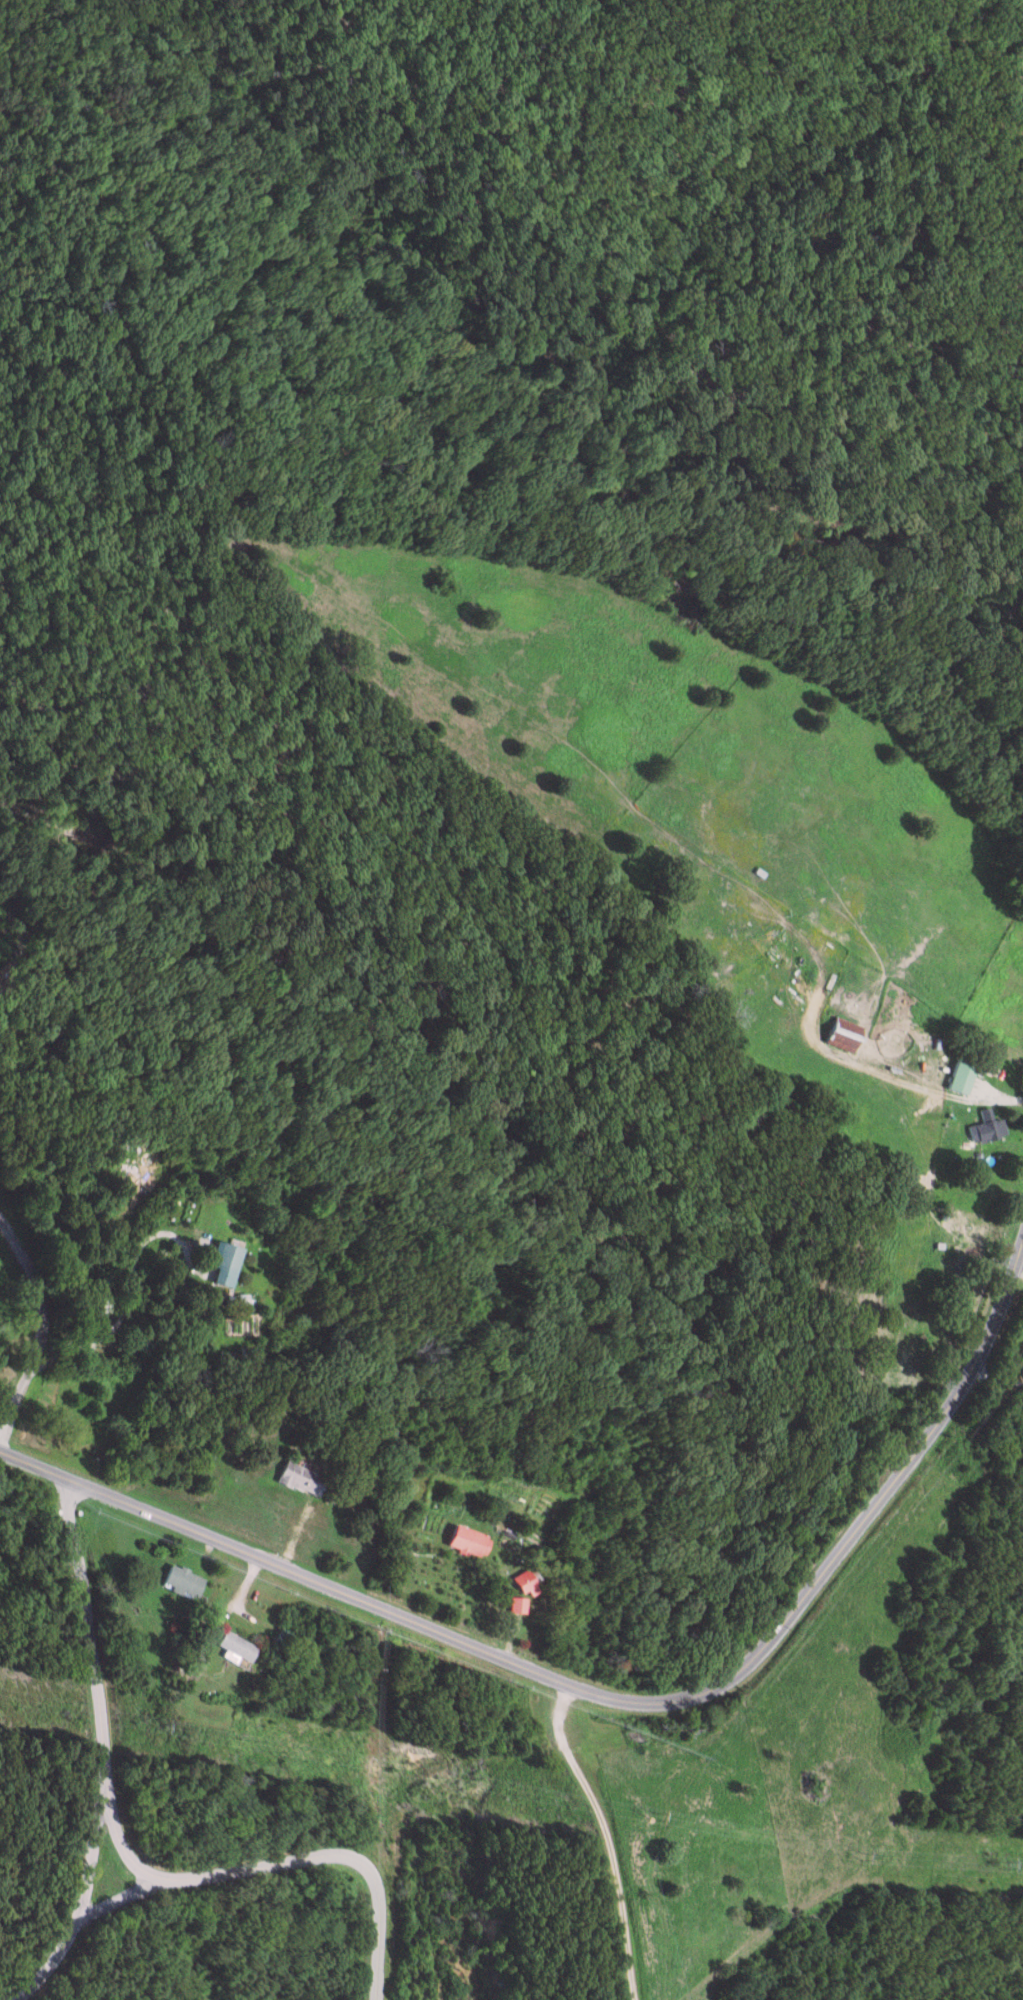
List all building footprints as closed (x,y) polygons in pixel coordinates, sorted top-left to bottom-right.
[(851,1053),(859,1025),(831,1017),(823,1045),(851,1053)] [(943,1091),(963,1097),(972,1068),(952,1062),(943,1091)] [(1004,1134),(999,1119),(991,1121),(988,1108),(976,1111),(980,1122),(964,1127),(969,1144),(1004,1134)] [(235,1288),(249,1249),(223,1240),(215,1265),(223,1267),(218,1282),(235,1288)] [(283,1480),(324,1499),(333,1479),(292,1460),(283,1480)] [(454,1547),(489,1559),(497,1538),(462,1525),(454,1547)] [(199,1598),(207,1579),(173,1564),(163,1587),(183,1596),(185,1592),(199,1598)] [(530,1599),(543,1590),(530,1569),(517,1577),(530,1599)] [(529,1598),(513,1598),(513,1613),(529,1614),(529,1598)] [(220,1648),(255,1662),(262,1645),(226,1632),(220,1648)]
